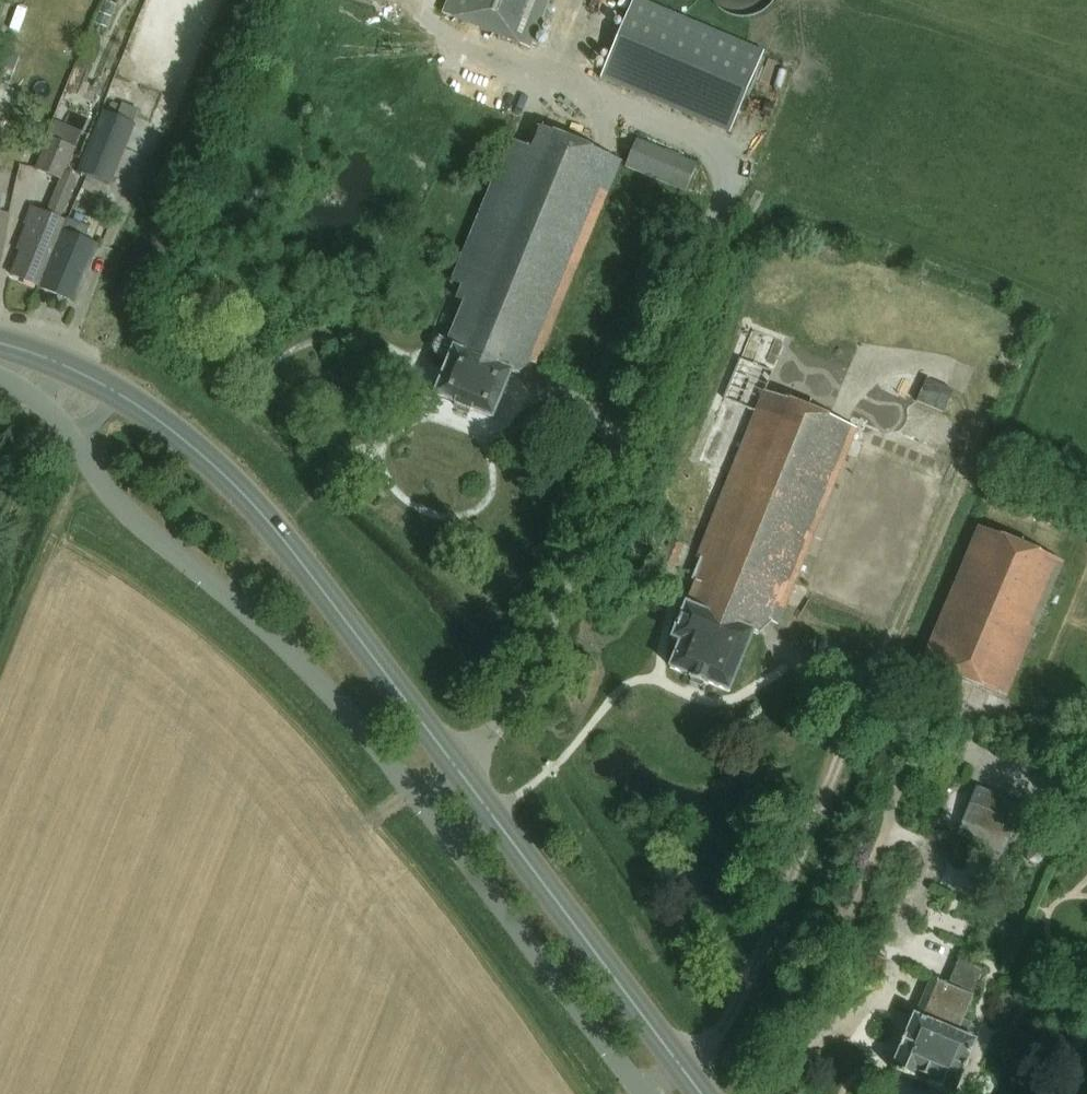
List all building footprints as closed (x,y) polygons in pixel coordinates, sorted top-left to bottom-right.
[(443,14),(531,49),(551,0),(448,0),(443,14)] [(730,136),(765,52),(643,0),(634,0),(600,80),(730,136)] [(742,2),(744,11),(774,4),(775,0),(724,0),(742,2)] [(13,92),(0,87),(0,124),(13,92)] [(112,184),(136,124),(105,111),(81,172),(112,184)] [(537,366),(621,161),(540,128),(534,143),(526,140),(523,147),(510,143),(452,283),(460,286),(455,298),(464,301),(447,343),(436,337),(429,354),(449,361),(433,396),(492,420),(512,373),(519,377),(530,363),(537,366)] [(62,181),(75,148),(50,137),(36,170),(62,181)] [(637,140),(625,169),(685,194),(697,165),(637,140)] [(39,288),(66,222),(32,208),(25,225),(28,226),(17,251),(20,252),(10,276),(39,288)] [(10,214),(0,212),(0,263),(10,214)] [(66,222),(39,288),(75,302),(99,245),(85,239),(90,228),(67,219),(66,222)] [(863,437),(856,434),(858,428),(766,391),(786,342),(752,329),(723,398),(698,462),(731,476),(698,559),(700,560),(693,580),(697,582),(688,604),(685,603),(671,637),(680,640),(670,666),(730,690),(753,632),(759,635),(770,622),(779,625),(786,605),(882,644),(958,454),(870,418),(863,437)] [(953,391),(927,380),(917,402),(944,414),(953,391)] [(1008,698),(1064,565),(979,529),(923,663),(1008,698)] [(676,568),(685,546),(674,542),(664,563),(676,568)] [(1014,841),(1018,831),(1011,828),(1020,806),(979,790),(967,822),(1014,841)] [(976,1042),(966,1037),(972,1023),(963,1020),(984,971),(961,962),(950,987),(933,979),(924,1001),(928,1002),(921,1018),(912,1014),(889,1068),(951,1093),(954,1093),(976,1042)]
